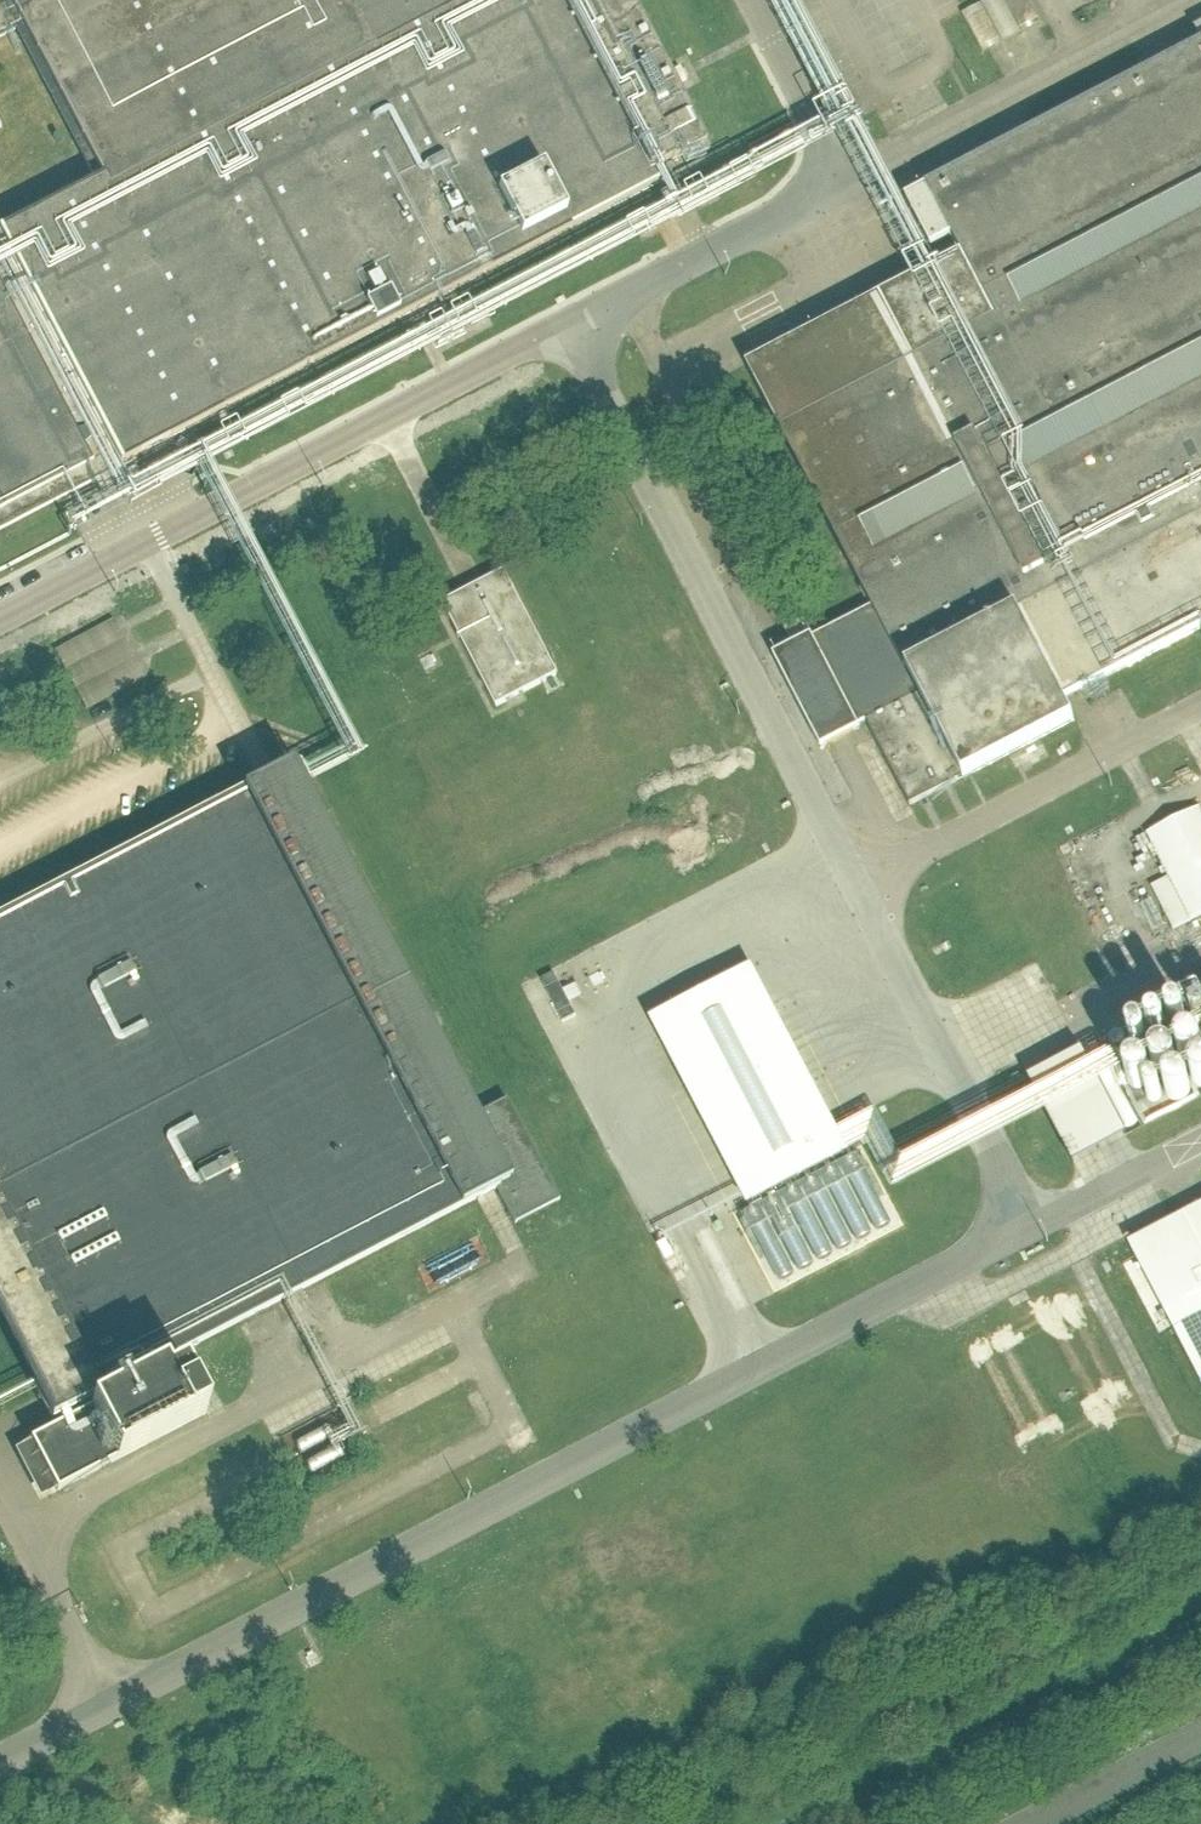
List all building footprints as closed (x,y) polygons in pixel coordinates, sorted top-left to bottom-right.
[(704,146),(628,0),(0,0),(0,40),(17,32),(95,182),(2,230),(0,226),(0,529),(123,465),(123,466),(659,185),(652,173),(704,146)] [(962,254),(748,366),(875,608),(814,640),(812,637),(774,657),(821,749),(862,729),(860,726),(867,722),(911,807),(1075,721),(1064,701),(1200,630),(1200,45),(905,198),(931,249),(953,237),(962,254)] [(498,707),(559,675),(506,573),(445,605),(498,707)] [(86,711),(145,679),(114,621),(55,652),(86,711)] [(281,772),(0,918),(0,1295),(63,1416),(42,1427),(72,1484),(203,1415),(189,1388),(190,1387),(182,1371),(164,1380),(160,1372),(159,1372),(157,1367),(497,1190),(515,1224),(559,1201),(507,1101),(464,1123),(281,772)] [(686,821),(724,803),(710,775),(673,792),(686,821)] [(1156,832),(1178,875),(1157,886),(1179,928),(1200,917),(1200,809),(1156,832)] [(1034,996),(1046,990),(1033,965),(1021,971),(1034,996)] [(556,975),(543,982),(566,1024),(578,1018),(556,975)] [(680,1077),(700,1068),(687,1039),(667,1048),(680,1077)] [(782,1044),(758,1056),(772,1082),(795,1070),(782,1044)] [(1078,1045),(1024,1071),(1066,1158),(1121,1132),(1116,1120),(1126,1115),(1106,1072),(1094,1078),(1078,1045)] [(622,1070),(651,1136),(680,1123),(651,1058),(622,1070)] [(697,1111),(718,1104),(715,1093),(693,1100),(697,1111)] [(894,1175),(909,1168),(885,1118),(870,1125),(894,1175)] [(807,1157),(826,1204),(845,1196),(848,1203),(874,1193),(858,1154),(866,1151),(860,1136),(807,1157)] [(1130,1244),(1200,1380),(1200,1207),(1130,1244)] [(295,1447),(305,1462),(325,1449),(315,1434),(295,1447)]
